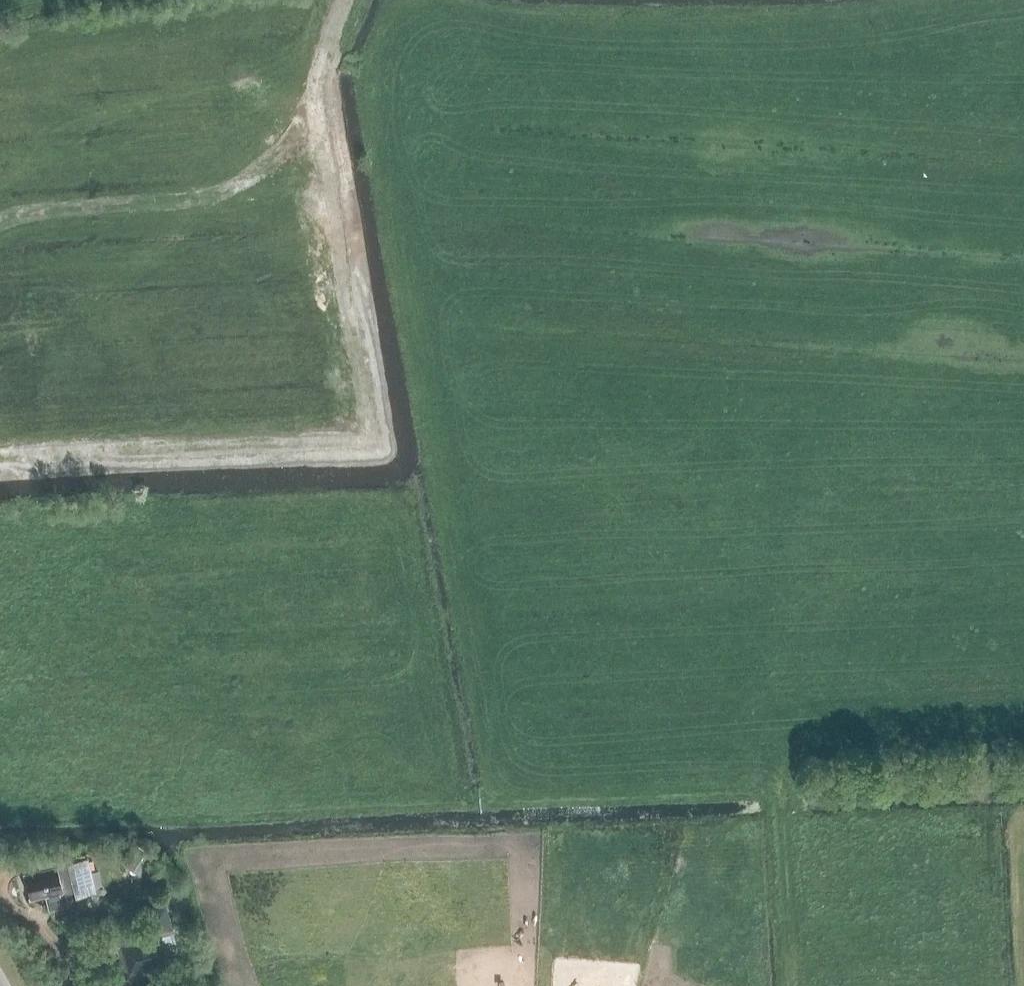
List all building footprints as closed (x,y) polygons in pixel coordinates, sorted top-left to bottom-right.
[(138,846),(125,864),(140,875),(153,856),(138,846)] [(86,857),(23,873),(29,896),(46,892),(50,904),(64,901),(61,890),(62,889),(62,888),(73,885),(75,893),(93,888),(86,857)] [(171,928),(164,904),(136,911),(142,932),(114,940),(123,974),(167,962),(159,931),(171,928)]
